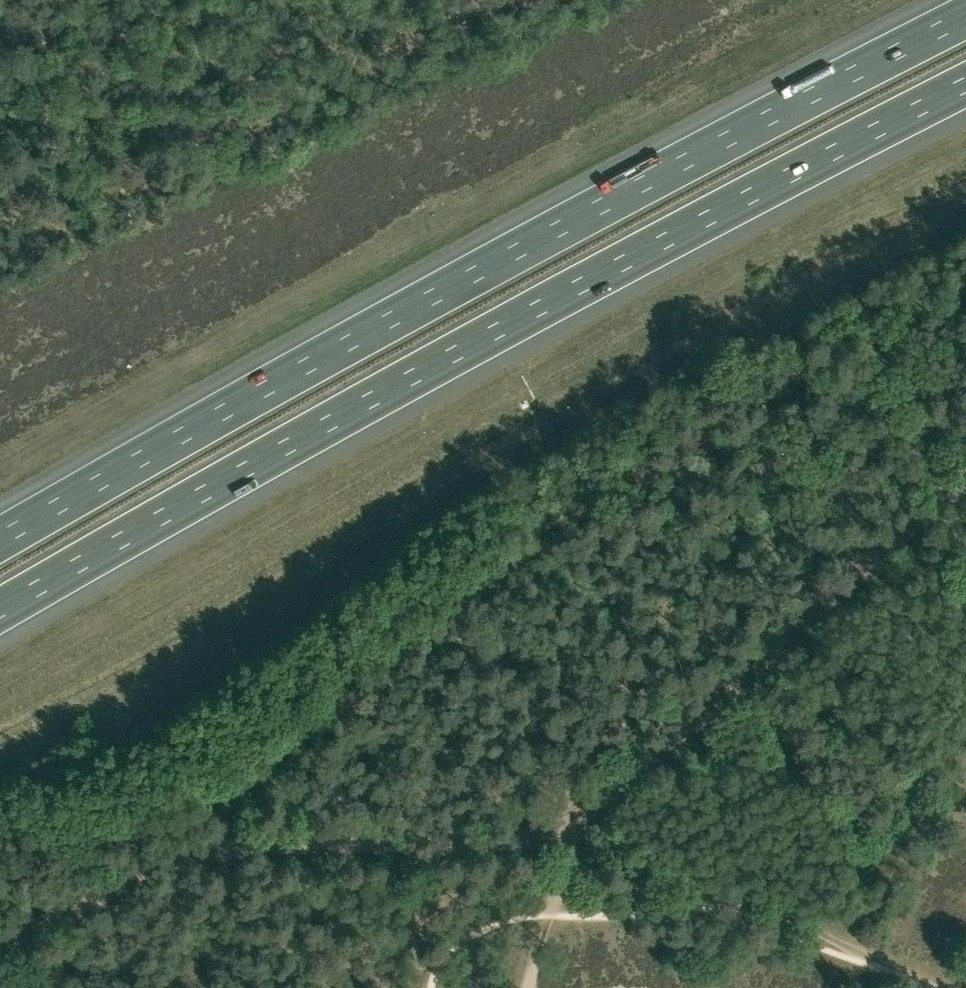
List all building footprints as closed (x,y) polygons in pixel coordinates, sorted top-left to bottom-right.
[(467,374),(471,385),(488,379),(484,368),(467,374)]
